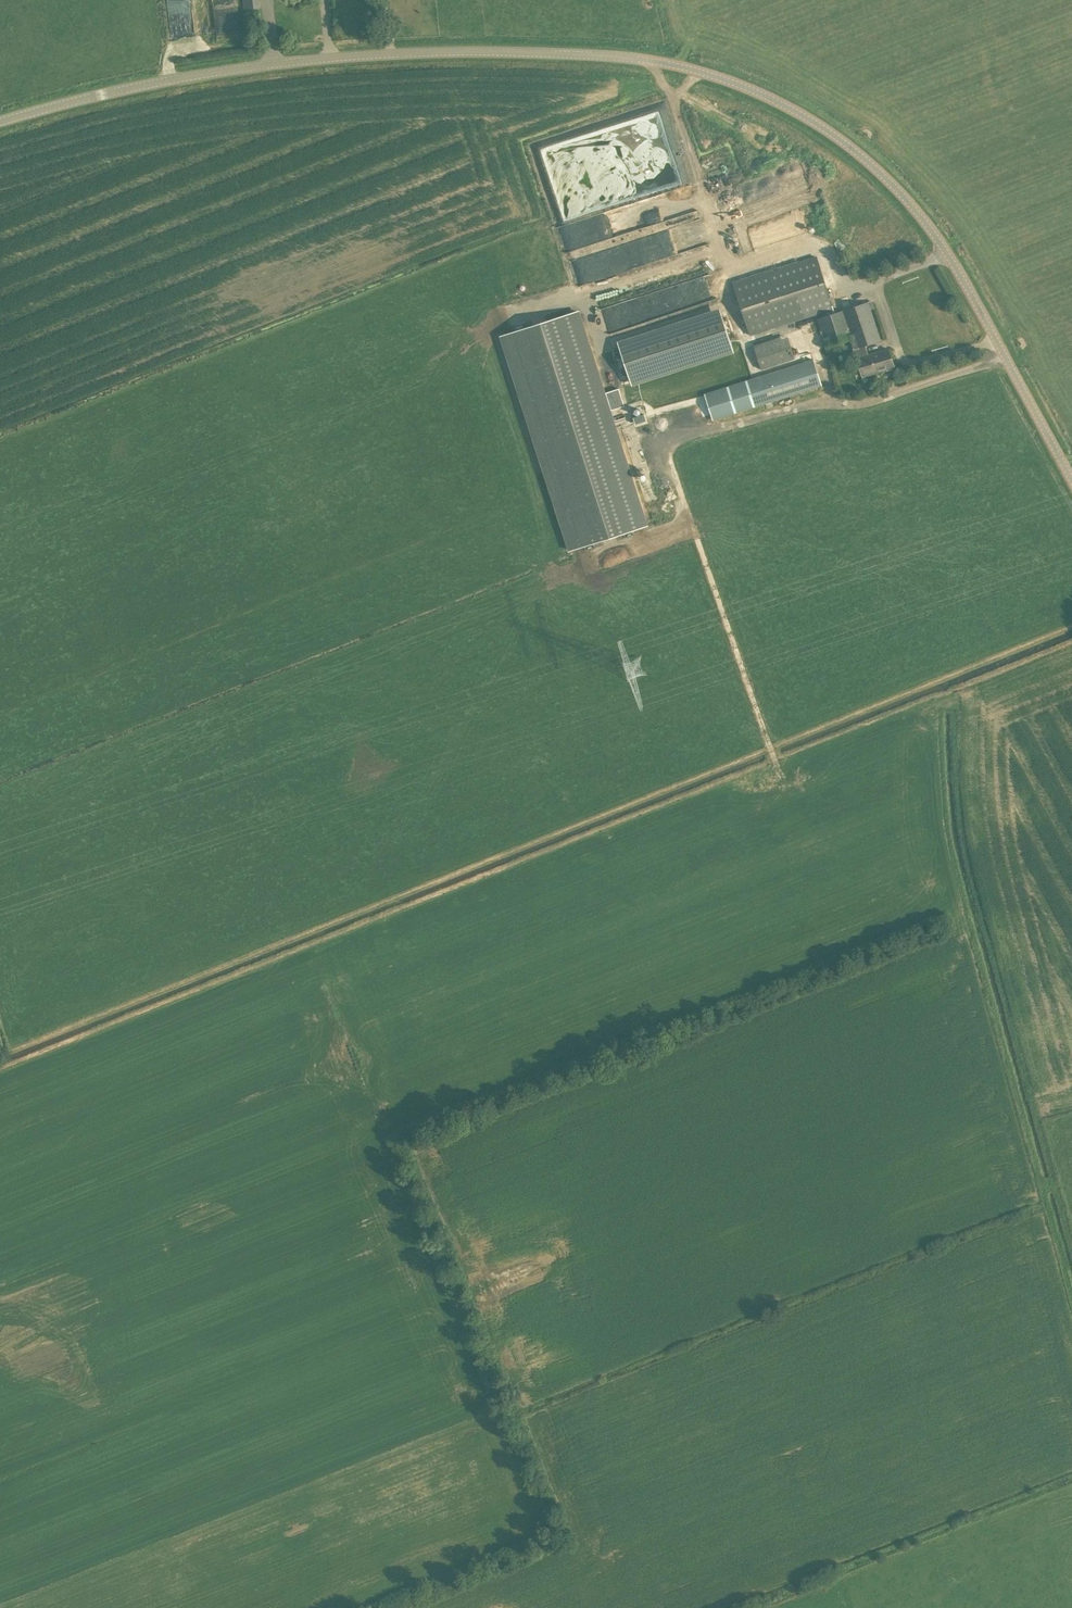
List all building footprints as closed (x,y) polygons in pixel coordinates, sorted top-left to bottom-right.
[(240,11),(258,9),(257,0),(239,0),(240,11)] [(757,218),(745,222),(750,237),(762,233),(757,218)] [(872,301),(868,302),(834,313),(833,309),(834,308),(816,256),(732,283),(749,336),(820,313),(822,317),(817,319),(825,346),(850,338),(853,348),(852,348),(855,359),(857,359),(862,376),(894,367),(888,349),(868,355),(865,346),(880,340),(870,309),(874,308),(872,301)] [(668,311),(696,304),(690,281),(665,287),(666,292),(671,291),(673,299),(668,300),(668,299),(665,300),(668,311)] [(607,330),(653,319),(647,296),(601,307),(607,330)] [(631,386),(734,352),(719,308),(617,341),(631,386)] [(572,551),(647,527),(578,315),(504,339),(572,551)] [(795,359),(788,337),(753,348),(761,370),(795,359)] [(712,420),(821,385),(813,359),(704,394),(712,420)] [(621,398),(608,402),(610,411),(623,407),(621,398)] [(644,413),(633,417),(635,423),(646,420),(644,413)]
